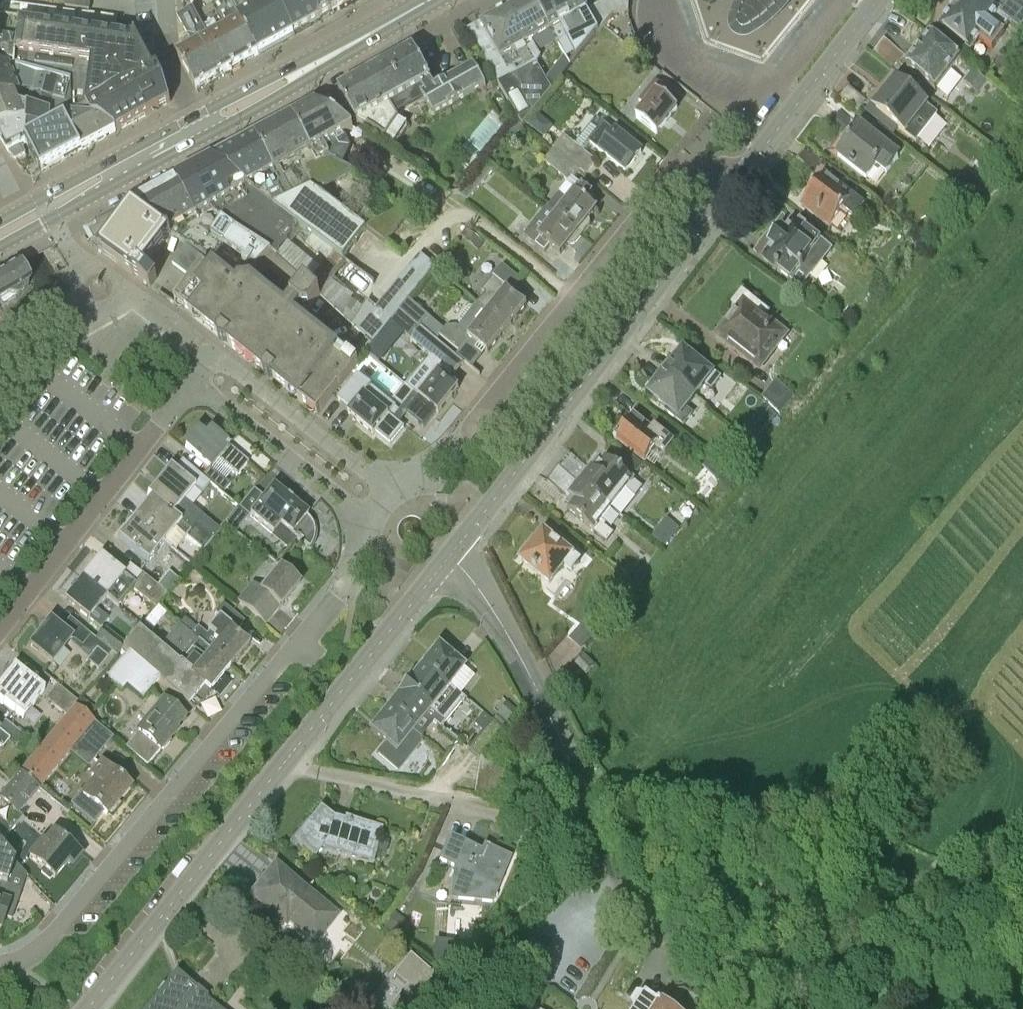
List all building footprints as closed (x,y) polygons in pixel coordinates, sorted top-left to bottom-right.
[(91,0),(66,0),(65,6),(90,10),(91,0)] [(234,10),(232,11),(257,56),(293,36),(275,0),(228,0),(234,10)] [(293,36),(331,15),(323,0),(275,0),(293,36)] [(331,15),(358,0),(323,0),(331,15)] [(550,32),(532,0),(528,0),(507,12),(551,90),(551,89),(537,64),(540,57),(533,42),(550,32)] [(587,11),(580,0),(532,0),(550,32),(551,32),(565,56),(571,66),(599,32),(614,13),(629,11),(629,0),(606,0),(587,11)] [(738,24),(739,27),(742,29),(745,30),(746,29),(760,20),(772,10),(781,0),(748,0),(744,8),(738,22),(738,24)] [(1022,26),(1022,5),(1017,0),(961,0),(959,3),(958,3),(951,14),(941,28),(972,51),(981,40),(992,49),(1005,33),(1003,32),(1011,22),(1020,29),(1022,26)] [(232,11),(228,13),(223,2),(213,8),(216,13),(199,23),(227,73),(257,56),(232,11)] [(101,33),(115,35),(117,18),(97,15),(4,3),(4,6),(0,5),(0,63),(15,65),(17,54),(21,23),(101,33)] [(196,90),(227,73),(199,23),(192,11),(178,20),(191,42),(178,49),(178,58),(196,90)] [(523,126),(551,90),(507,12),(482,27),(507,70),(523,61),(527,68),(499,84),(523,126)] [(21,23),(17,54),(15,65),(12,74),(22,76),(74,89),(79,90),(74,121),(114,130),(116,132),(170,102),(163,79),(158,71),(155,73),(137,40),(137,38),(115,35),(101,33),(21,23)] [(905,55),(900,51),(884,38),(873,53),(894,69),(905,55)] [(916,57),(907,69),(936,91),(952,71),(961,60),(932,38),(922,49),(916,57)] [(377,71),(374,73),(383,90),(390,104),(395,112),(400,110),(424,97),(427,95),(421,86),(431,81),(424,69),(430,65),(427,61),(421,64),(418,58),(414,50),(377,71)] [(12,74),(15,65),(0,63),(0,72),(12,74)] [(431,81),(421,86),(427,95),(424,97),(433,115),(485,85),(475,66),(435,89),(431,81)] [(974,70),(965,82),(979,93),(988,80),(974,70)] [(0,72),(0,102),(31,95),(34,94),(37,97),(37,99),(58,103),(57,105),(70,108),(74,89),(22,76),(12,74),(0,72)] [(374,73),(339,92),(340,93),(356,123),(358,122),(386,139),(399,120),(395,112),(390,104),(383,90),(374,73)] [(916,142),(937,113),(896,81),(884,96),(887,98),(877,112),(916,142)] [(643,103),(632,115),(656,135),(677,109),(667,100),(672,94),(657,82),(641,101),(643,103)] [(867,101),(864,98),(848,86),(840,97),(859,111),(867,101)] [(74,121),(79,90),(74,89),(70,108),(57,105),(58,103),(37,99),(36,111),(28,110),(27,132),(27,144),(42,172),(82,150),(68,124),(74,121)] [(37,99),(37,97),(34,94),(31,95),(0,102),(0,129),(1,129),(27,132),(28,110),(36,111),(37,99)] [(317,104),(293,117),(313,152),(320,166),(330,161),(344,166),(351,149),(344,135),(353,130),(317,104)] [(899,158),(860,128),(840,113),(830,126),(843,135),(830,151),(838,157),(867,179),(876,168),(886,175),(899,158)] [(552,127),(536,114),(527,125),(543,139),(552,127)] [(357,174),(344,166),(330,161),(320,166),(313,152),(293,117),(258,137),(277,176),(284,172),(288,182),(299,176),(308,195),(319,195),(357,174)] [(642,153),(616,133),(604,124),(597,118),(576,145),(583,151),(590,143),(600,151),(599,151),(626,173),(642,153)] [(516,120),(504,130),(512,139),(524,129),(516,120)] [(82,150),(116,132),(114,130),(74,121),(68,124),(82,150)] [(27,132),(1,129),(0,129),(0,139),(9,153),(10,152),(15,159),(25,154),(21,146),(27,144),(27,132)] [(546,141),(545,142),(549,146),(554,150),(580,171),(585,174),(596,161),(583,151),(576,145),(565,136),(560,132),(556,129),(546,141)] [(284,172),(277,176),(258,137),(208,163),(247,190),(243,192),(275,213),(297,229),(299,226),(335,253),(344,260),(366,230),(319,195),(308,195),(299,176),(288,182),(284,172)] [(554,150),(544,162),(569,181),(570,180),(571,178),(572,179),(573,180),(574,179),(580,171),(554,150)] [(457,191),(468,200),(496,167),(485,158),(457,191)] [(243,192),(247,190),(208,163),(179,179),(200,222),(214,210),(233,225),(275,260),(297,229),(275,213),(243,192)] [(976,178),(967,171),(963,171),(956,180),(967,189),(976,178)] [(854,218),(864,205),(824,175),(802,204),(831,226),(844,211),(854,218)] [(312,293),(305,286),(275,260),(233,225),(214,210),(200,222),(179,179),(134,203),(167,230),(207,260),(211,263),(215,258),(246,282),(260,265),(289,288),(284,295),(297,304),(303,305),(312,293)] [(559,194),(548,208),(557,215),(582,235),(590,226),(589,220),(588,219),(596,209),(586,201),(592,195),(581,186),(575,193),(568,201),(559,194)] [(142,266),(167,230),(134,203),(96,223),(98,227),(93,230),(90,231),(95,242),(98,248),(97,249),(134,276),(135,276),(150,287),(157,277),(142,266)] [(575,244),(582,235),(548,208),(525,236),(545,253),(550,246),(560,254),(568,244),(569,246),(575,244)] [(365,228),(386,244),(408,213),(401,209),(365,228)] [(782,213),(753,252),(792,280),(802,288),(832,250),(821,242),(810,234),(814,230),(805,224),(802,228),(782,213)] [(466,240),(475,248),(482,241),(472,232),(466,240)] [(375,283),(344,260),(335,253),(305,286),(312,293),(313,291),(349,324),(369,301),(373,285),(375,283)] [(421,254),(377,307),(369,301),(359,312),(349,324),(365,339),(372,345),(384,331),(391,323),(410,300),(438,268),(421,254)] [(215,258),(211,263),(207,260),(175,303),(214,334),(265,374),(266,372),(299,398),(298,400),(317,415),(357,365),(354,362),(350,367),(245,284),(246,282),(215,258)] [(0,276),(0,304),(3,309),(16,300),(17,301),(30,285),(29,282),(19,265),(0,276)] [(486,293),(478,304),(488,312),(507,328),(527,304),(514,293),(522,283),(503,267),(494,277),(494,278),(483,291),(486,293)] [(740,311),(720,337),(734,347),(734,348),(761,369),(785,339),(782,337),(764,321),(770,315),(743,294),(734,306),(740,311)] [(410,320),(419,328),(429,316),(410,300),(410,301),(400,312),(410,320)] [(447,327),(445,329),(439,336),(459,352),(470,339),(488,353),(507,328),(488,312),(478,304),(475,308),(473,306),(469,307),(459,319),(459,324),(461,325),(459,328),(456,326),(447,327)] [(464,364),(420,329),(419,328),(411,339),(410,340),(431,357),(417,373),(415,376),(427,386),(419,397),(439,413),(459,388),(449,381),(453,376),(454,377),(464,364)] [(675,362),(666,373),(693,395),(703,382),(710,387),(711,388),(712,389),(722,378),(722,377),(712,370),(703,362),(700,366),(684,354),(677,363),(675,362)] [(658,387),(651,396),(665,408),(664,410),(663,411),(662,412),(674,421),(683,427),(693,414),(684,407),(693,395),(666,373),(656,386),(658,387)] [(358,377),(337,402),(349,413),(348,414),(373,434),(375,431),(390,444),(404,427),(401,424),(394,419),(394,418),(400,411),(395,407),(384,397),(377,406),(365,396),(371,387),(358,377)] [(762,397),(780,411),(794,394),(776,379),(762,397)] [(624,420),(614,432),(619,436),(616,440),(644,461),(645,459),(655,447),(664,454),(665,455),(675,442),(654,426),(660,419),(638,402),(628,414),(633,418),(629,422),(628,424),(624,420)] [(228,445),(228,446),(211,432),(206,438),(198,432),(184,448),(209,468),(210,467),(217,459),(237,476),(249,462),(228,445)] [(686,439),(683,444),(689,449),(693,444),(686,439)] [(748,449),(750,451),(756,444),(754,442),(750,439),(745,447),(748,449)] [(570,453),(559,466),(583,484),(613,507),(626,489),(635,497),(643,487),(634,480),(630,477),(605,456),(594,471),(570,453)] [(624,462),(636,471),(642,463),(631,454),(624,462)] [(147,494),(147,495),(149,497),(171,515),(180,522),(190,531),(196,524),(198,526),(213,539),(220,531),(208,521),(202,516),(183,501),(183,500),(185,498),(193,487),(201,494),(210,483),(202,477),(182,460),(182,461),(174,471),(170,467),(169,468),(148,495),(147,494)] [(559,466),(548,481),(571,499),(564,508),(590,528),(594,531),(607,541),(614,532),(605,525),(606,523),(602,520),(613,507),(583,484),(559,466)] [(225,480),(210,467),(209,468),(202,477),(210,483),(220,492),(222,494),(230,484),(225,480)] [(312,523),(306,517),(307,515),(273,487),(264,498),(254,490),(241,505),(239,507),(226,523),(236,532),(249,517),(272,535),(280,526),(292,535),(291,535),(309,549),(310,548),(310,549),(310,548),(314,541),(315,532),(312,523)] [(203,551),(213,539),(198,526),(196,524),(190,531),(171,515),(149,497),(133,519),(162,544),(175,528),(203,551)] [(652,536),(664,546),(678,527),(666,518),(652,536)] [(147,562),(162,544),(133,519),(117,538),(147,562)] [(525,546),(520,553),(522,558),(520,560),(550,583),(564,566),(571,572),(581,559),(574,553),(561,543),(563,540),(556,535),(554,538),(544,529),(530,548),(525,546)] [(142,574),(139,577),(134,584),(101,558),(81,583),(103,600),(106,596),(118,605),(132,588),(156,608),(165,597),(168,594),(158,586),(142,574)] [(631,576),(640,583),(648,573),(639,566),(631,576)] [(264,625),(282,604),(300,584),(282,569),(262,593),(252,584),(237,602),(264,625)] [(169,572),(158,586),(168,594),(179,580),(169,572)] [(96,609),(103,600),(81,583),(66,602),(100,629),(108,618),(96,609)] [(198,627),(191,635),(230,667),(250,643),(237,632),(245,622),(223,604),(215,614),(219,618),(207,633),(198,627)] [(158,606),(145,622),(154,629),(167,614),(158,606)] [(71,639),(81,647),(90,635),(69,619),(60,630),(50,622),(49,623),(50,624),(42,633),(31,647),(52,664),(71,639)] [(582,648),(595,634),(598,631),(588,622),(572,639),(582,648)] [(210,691),(230,667),(191,635),(178,625),(176,628),(160,648),(138,630),(126,646),(122,650),(129,656),(159,681),(194,711),(195,710),(194,709),(202,700),(201,699),(208,690),(210,692),(211,691),(210,691)] [(105,629),(97,639),(118,655),(122,650),(126,646),(105,629)] [(449,686),(463,669),(437,647),(423,665),(449,686)] [(89,660),(87,662),(98,670),(108,658),(97,649),(89,660)] [(143,700),(159,681),(129,656),(109,681),(122,692),(127,686),(143,700)] [(584,656),(575,666),(585,675),(594,665),(584,656)] [(464,698),(449,686),(423,665),(403,689),(435,715),(445,723),(464,698)] [(22,718),(44,691),(36,684),(13,667),(13,668),(13,669),(0,686),(0,701),(22,718)] [(76,707),(79,703),(57,685),(46,699),(68,716),(76,707)] [(432,722),(441,728),(445,723),(435,715),(403,689),(386,711),(420,738),(432,722)] [(86,703),(80,711),(89,719),(96,710),(86,703)] [(498,716),(507,724),(517,712),(507,703),(496,714),(498,716)] [(174,729),(182,719),(164,704),(126,749),(147,766),(162,748),(163,749),(170,742),(168,741),(176,731),(174,729)] [(112,738),(93,722),(76,707),(68,716),(17,776),(35,790),(68,751),(80,761),(91,748),(99,754),(112,738)] [(422,740),(420,738),(386,711),(370,731),(385,743),(377,754),(398,770),(422,740)] [(479,758),(502,729),(483,714),(474,725),(483,731),(468,750),(479,758)] [(0,727),(0,745),(3,748),(9,741),(16,747),(25,737),(5,721),(0,727)] [(478,769),(504,773),(506,761),(480,757),(478,769)] [(94,779),(81,795),(106,815),(109,812),(112,814),(119,805),(117,803),(129,787),(101,763),(90,776),(94,779)] [(502,784),(504,773),(478,769),(476,780),(502,784)] [(22,817),(19,814),(37,792),(35,790),(17,776),(0,797),(0,844),(22,817)] [(500,796),(502,784),(476,780),(474,792),(500,796)] [(309,822),(294,841),(297,844),(311,855),(321,843),(349,850),(348,856),(373,863),(376,851),(386,854),(389,841),(380,839),(382,829),(345,819),(344,822),(343,826),(333,823),(334,820),(331,817),(320,808),(309,822)] [(41,843),(29,857),(43,869),(41,872),(50,879),(52,876),(54,878),(76,852),(54,834),(45,846),(41,843)] [(460,900),(491,903),(510,858),(486,848),(484,854),(449,839),(439,862),(463,872),(460,900)] [(1,929),(4,920),(5,918),(11,920),(21,890),(14,887),(6,885),(13,863),(8,856),(0,848),(0,929),(1,929)] [(263,887),(253,900),(269,912),(278,919),(282,915),(291,923),(312,940),(317,944),(339,917),(303,888),(300,891),(288,881),(290,878),(275,866),(260,884),(263,887)] [(408,924),(394,914),(384,929),(398,938),(408,924)] [(409,952),(393,972),(407,983),(388,1007),(391,1008),(410,1008),(438,974),(409,952)] [(194,988),(176,974),(149,1008),(218,1008),(193,990),(194,988)] [(647,996),(645,998),(638,998),(633,1005),(635,1008),(666,1008),(647,996)]
